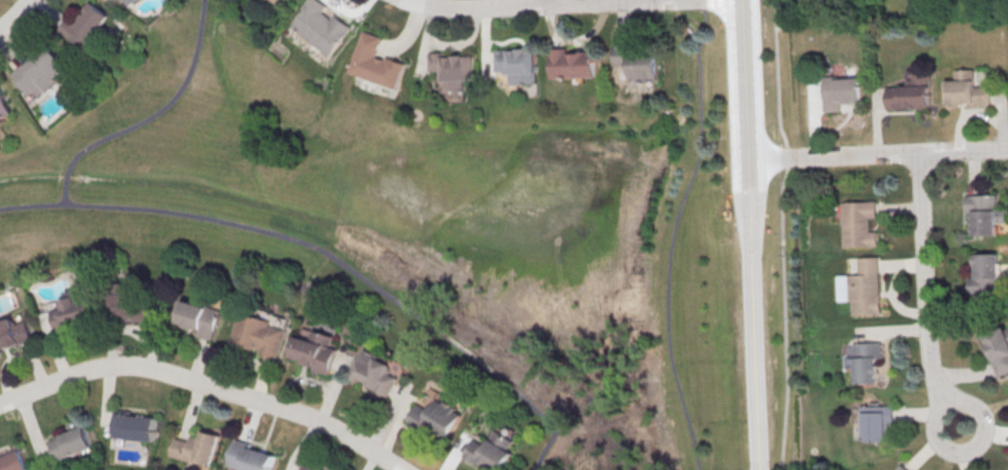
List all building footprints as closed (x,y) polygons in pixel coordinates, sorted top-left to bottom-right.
[(304,9),(311,0),(322,0),(330,6),(326,11),(334,18),(337,13),(355,28),(334,56),(295,26),(306,11),(304,9)] [(95,2),(113,16),(89,48),(64,28),(72,17),(79,23),(95,2)] [(351,71),(366,30),(386,37),(380,57),(388,59),(389,56),(410,63),(401,88),(351,71)] [(54,45),(73,70),(42,95),(37,89),(32,94),(14,72),(26,63),(28,66),(54,45)] [(660,78),(630,79),(629,64),(616,64),(615,46),(632,45),(632,54),(659,53),(660,78)] [(552,78),(551,47),(569,47),(569,53),(598,52),(599,76),(552,78)] [(497,71),(497,49),(538,49),(539,83),(511,83),(511,70),(497,71)] [(446,90),(445,70),(431,71),(431,53),(448,52),(448,56),(479,55),(480,79),(468,79),(468,90),(446,90)] [(629,66),(618,65),(618,82),(629,82),(629,66)] [(956,69),(956,80),(948,80),(949,105),(991,103),(991,86),(975,86),(974,69),(956,69)] [(931,75),(908,76),(908,86),(887,87),(888,108),(933,107),(931,75)] [(824,78),(825,111),(841,111),(841,103),(862,103),(862,77),(824,78)] [(15,112),(0,119),(0,84),(2,83),(15,112)] [(968,195),(969,213),(974,213),(974,235),(999,235),(998,195),(968,195)] [(841,203),(843,249),(878,247),(877,232),(870,232),(869,219),(876,219),(875,202),(841,203)] [(975,256),(999,255),(1001,295),(969,296),(968,278),(973,278),(973,264),(975,264),(975,256)] [(858,259),(879,258),(882,316),(851,317),(849,276),(859,276),(858,259)] [(50,310),(62,307),(60,300),(89,291),(97,319),(56,331),(50,310)] [(104,315),(104,292),(149,293),(149,320),(124,320),(124,316),(104,315)] [(184,299),(224,311),(215,340),(197,335),(199,328),(177,321),(184,299)] [(240,311),(273,322),(272,325),(286,329),(278,356),(266,352),(267,348),(255,345),(254,348),(231,341),(240,311)] [(4,351),(0,353),(0,322),(11,317),(14,324),(25,319),(33,339),(17,346),(16,343),(2,348),(4,351)] [(292,356),(298,336),(310,340),(313,329),(333,335),(330,346),(339,349),(331,374),(313,369),(315,364),(292,356)] [(879,383),(879,357),(884,357),(883,342),(857,342),(858,383),(879,383)] [(352,373),(366,347),(381,355),(379,357),(392,364),(388,371),(400,378),(390,395),(352,373)] [(408,421),(420,403),(430,410),(438,398),(462,414),(448,437),(425,422),(420,429),(408,421)] [(866,441),(891,441),(890,423),(897,423),(896,406),(865,407),(866,441)] [(112,437),(115,410),(132,411),(132,415),(140,416),(140,413),(147,414),(147,416),(158,417),(155,441),(112,437)] [(56,460),(48,441),(85,426),(95,452),(84,457),(81,450),(56,460)] [(171,454),(176,437),(189,441),(191,435),(201,438),(203,430),(222,435),(214,464),(196,459),(195,462),(171,454)] [(514,452),(504,469),(499,469),(481,460),(479,464),(464,455),(474,438),(486,445),(495,430),(515,441),(510,449),(514,452)] [(277,455),(273,469),(248,469),(228,464),(236,438),(251,443),(250,447),(277,455)] [(20,446),(30,469),(0,469),(0,453),(1,455),(20,446)] [(305,461),(299,469),(317,469),(305,461)]
